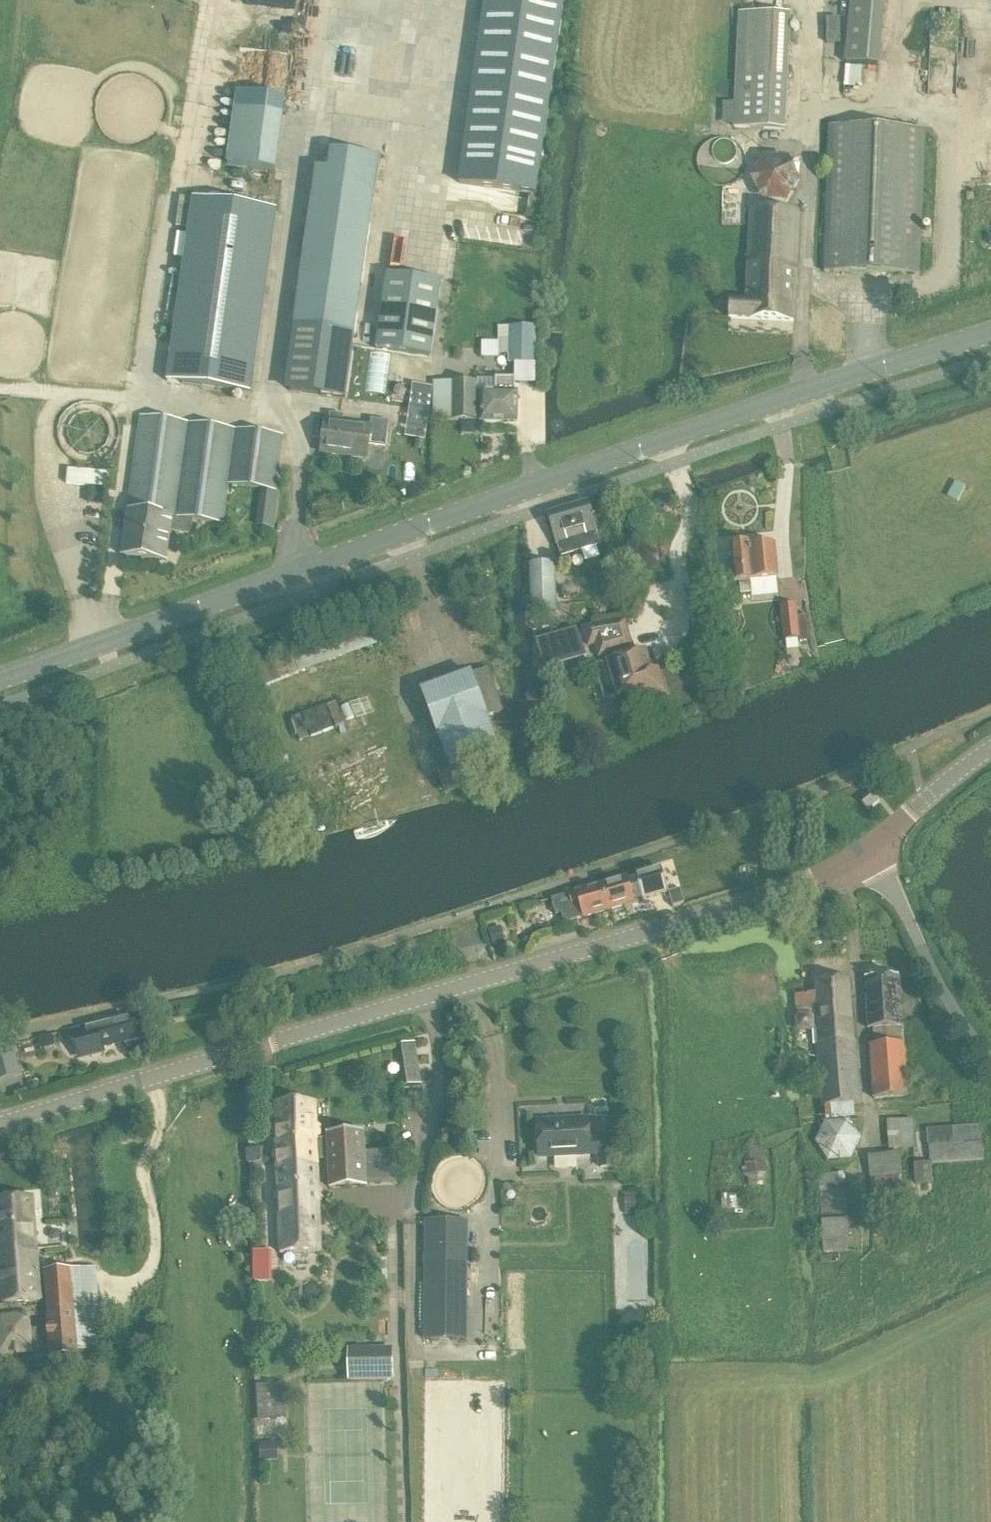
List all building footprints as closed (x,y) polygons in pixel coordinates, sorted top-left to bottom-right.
[(460,183),(526,197),(554,4),(530,0),(487,0),(460,183)] [(786,132),(792,18),(740,15),(734,129),(786,132)] [(287,100),(239,92),(227,167),(275,174),(287,100)] [(919,275),(925,131),(830,127),(824,272),(919,275)] [(787,204),(802,180),(788,157),(763,156),(751,178),(763,203),(787,204)] [(317,168),(295,327),(354,335),(376,176),(328,169),(317,168)] [(193,199),(167,381),(250,393),(275,211),(193,199)] [(724,201),(724,225),(745,225),(746,201),(724,201)] [(794,321),(796,273),(797,268),(798,212),(752,210),(748,303),(730,302),(729,318),(748,319),(748,320),(794,321)] [(287,380),(286,386),(291,393),(345,400),(352,351),(354,335),(295,327),(287,380)] [(533,383),(534,365),(535,327),(511,327),(510,365),(519,365),(519,383),(533,383)] [(517,422),(517,392),(515,392),(515,380),(497,380),(497,392),(485,392),(484,421),(517,422)] [(477,421),(478,382),(435,381),(435,421),(477,421)] [(327,421),(323,453),(367,459),(368,445),(386,448),(389,422),(371,420),(370,427),(344,424),(345,416),(332,415),(331,422),(327,421)] [(277,490),(284,437),(284,436),(141,416),(122,555),(167,561),(171,532),(192,535),(194,518),(225,523),(230,483),(277,490)] [(959,503),(967,489),(956,484),(948,498),(959,503)] [(561,558),(601,545),(587,503),(548,515),(561,558)] [(258,519),(257,526),(275,529),(276,521),(258,519)] [(750,547),(750,543),(730,545),(734,583),(738,582),(740,594),(751,593),(750,581),(777,578),(774,545),(750,547)] [(556,564),(532,565),(533,572),(535,614),(557,613),(556,564)] [(795,605),(780,606),(783,635),(784,643),(801,641),(801,642),(809,641),(808,634),(807,618),(796,618),(795,605)] [(624,622),(584,629),(589,646),(595,644),(598,656),(615,651),(617,658),(608,661),(618,694),(626,692),(628,699),(639,696),(638,693),(661,687),(656,669),(649,671),(642,650),(626,655),(624,648),(631,646),(624,622)] [(535,639),(543,667),(556,664),(548,636),(535,639)] [(503,711),(488,669),(472,675),(471,674),(423,692),(451,769),(500,751),(487,717),(503,711)] [(862,804),(867,811),(879,802),(873,795),(862,804)] [(628,879),(603,887),(609,909),(635,902),(635,900),(642,898),(642,900),(668,892),(661,870),(636,877),(636,878),(635,879),(629,881),(628,879)] [(571,896),(554,901),(557,914),(563,913),(566,922),(584,917),(609,909),(603,887),(571,896)] [(672,907),(687,903),(682,889),(668,893),(672,907)] [(501,927),(489,930),(493,944),(505,940),(501,927)] [(868,1029),(874,1029),(905,1027),(901,974),(864,977),(868,1029)] [(855,1042),(849,979),(812,982),(812,992),(795,993),(796,1011),(811,1011),(812,1015),(800,1016),(798,1019),(798,1029),(801,1030),(813,1029),(821,1107),(862,1104),(857,1042),(855,1042)] [(103,1053),(101,1049),(139,1039),(133,1016),(78,1031),(73,1032),(80,1059),(103,1053)] [(875,1045),(906,1043),(905,1027),(874,1029),(875,1045)] [(875,1098),(889,1097),(908,1096),(906,1043),(875,1045),(869,1046),(874,1098),(875,1098)] [(21,1074),(13,1045),(0,1048),(0,1079),(21,1074)] [(275,1105),(281,1253),(322,1251),(318,1160),(328,1160),(327,1139),(318,1139),(316,1103),(275,1105)] [(588,1140),(587,1119),(537,1121),(538,1156),(598,1153),(599,1167),(613,1166),(611,1138),(588,1140)] [(828,1161),(852,1158),(862,1139),(849,1119),(826,1121),(815,1142),(828,1161)] [(890,1151),(916,1149),(913,1119),(887,1121),(890,1151)] [(931,1164),(933,1164),(983,1161),(981,1125),(929,1128),(930,1146),(931,1162),(931,1164)] [(328,1160),(329,1187),(366,1186),(365,1165),(395,1163),(395,1148),(365,1150),(364,1131),(327,1133),(327,1139),(328,1160)] [(249,1163),(252,1162),(262,1162),(262,1148),(249,1149),(249,1163)] [(890,1154),(868,1156),(873,1203),(874,1203),(875,1219),(895,1217),(893,1187),(903,1186),(900,1152),(890,1154)] [(931,1164),(931,1162),(914,1163),(915,1185),(934,1184),(933,1164),(931,1164)] [(764,1163),(751,1164),(747,1164),(749,1179),(765,1177),(765,1173),(764,1163)] [(626,1213),(638,1212),(637,1194),(625,1195),(626,1213)] [(41,1299),(34,1197),(0,1199),(0,1287),(1,1302),(41,1299)] [(427,1221),(426,1340),(468,1341),(469,1222),(427,1221)] [(92,1268),(46,1272),(52,1354),(98,1351),(92,1268)] [(33,1352),(30,1322),(26,1315),(0,1317),(0,1355),(33,1352)] [(392,1349),(349,1349),(349,1379),(392,1379),(392,1349)] [(257,1385),(258,1408),(258,1421),(287,1419),(285,1384),(259,1385),(257,1385)] [(260,1461),(278,1460),(278,1443),(259,1443),(260,1461)]
